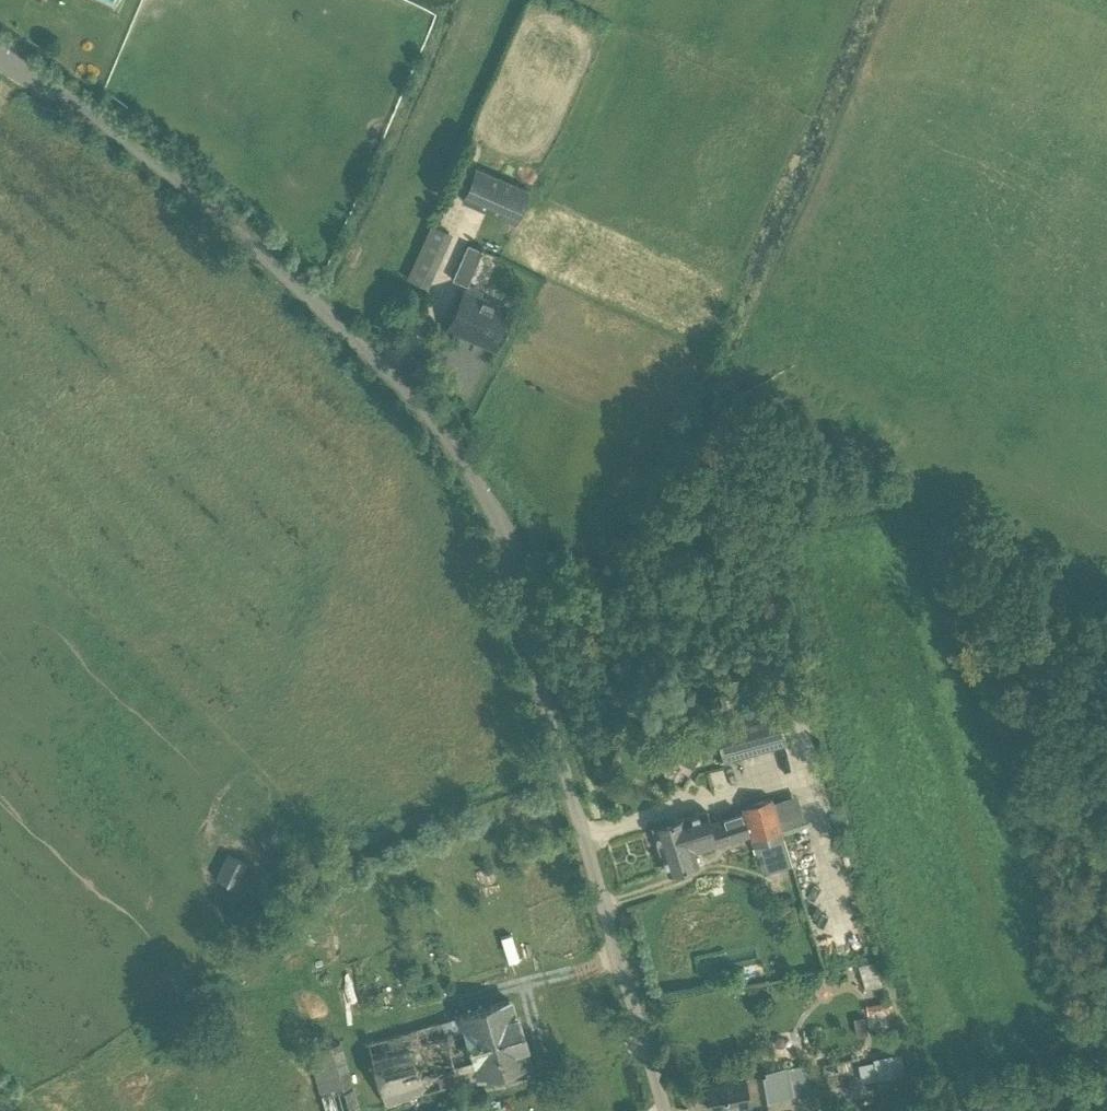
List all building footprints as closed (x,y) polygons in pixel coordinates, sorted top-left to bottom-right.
[(530,190),(476,166),(461,200),(516,223),(530,190)] [(454,231),(435,222),(411,276),(430,285),(435,273),(438,275),(452,243),(449,242),(454,231)] [(467,286),(483,251),(467,244),(452,279),(467,286)] [(448,328),(465,336),(467,331),(497,344),(513,307),(465,287),(448,328)] [(490,372),(478,341),(470,344),(473,354),(459,359),(467,380),(490,372)] [(723,762),(786,745),(776,708),(713,726),(723,762)] [(744,811),(728,816),(735,840),(749,836),(746,826),(777,817),(781,830),(805,823),(795,790),(742,807),(744,811)] [(706,810),(684,816),(653,826),(662,854),(669,852),(667,848),(712,834),(708,822),(710,821),(706,810)] [(667,848),(669,852),(662,854),(668,873),(700,863),(696,852),(735,840),(728,816),(710,821),(708,822),(712,834),(667,848)] [(749,836),(751,836),(755,849),(784,840),(781,830),(777,817),(746,826),(749,836)] [(236,887),(247,864),(228,854),(216,878),(236,887)] [(459,1015),(459,1016),(367,1043),(385,1104),(477,1077),(477,1078),(495,1073),(495,1074),(512,1069),(511,1068),(528,1063),(523,1046),(526,1045),(518,1016),(514,1017),(509,1000),(492,1005),(492,1004),(490,1005),(490,1006),(478,1009),(475,1009),(475,1010),(459,1015)] [(308,1051),(325,1110),(359,1110),(347,1069),(339,1042),(308,1051)] [(872,1059),(873,1062),(857,1065),(861,1083),(905,1073),(900,1053),(872,1059)] [(766,1074),(747,1078),(706,1085),(711,1110),(751,1104),(808,1094),(803,1064),(765,1071),(766,1074)]
